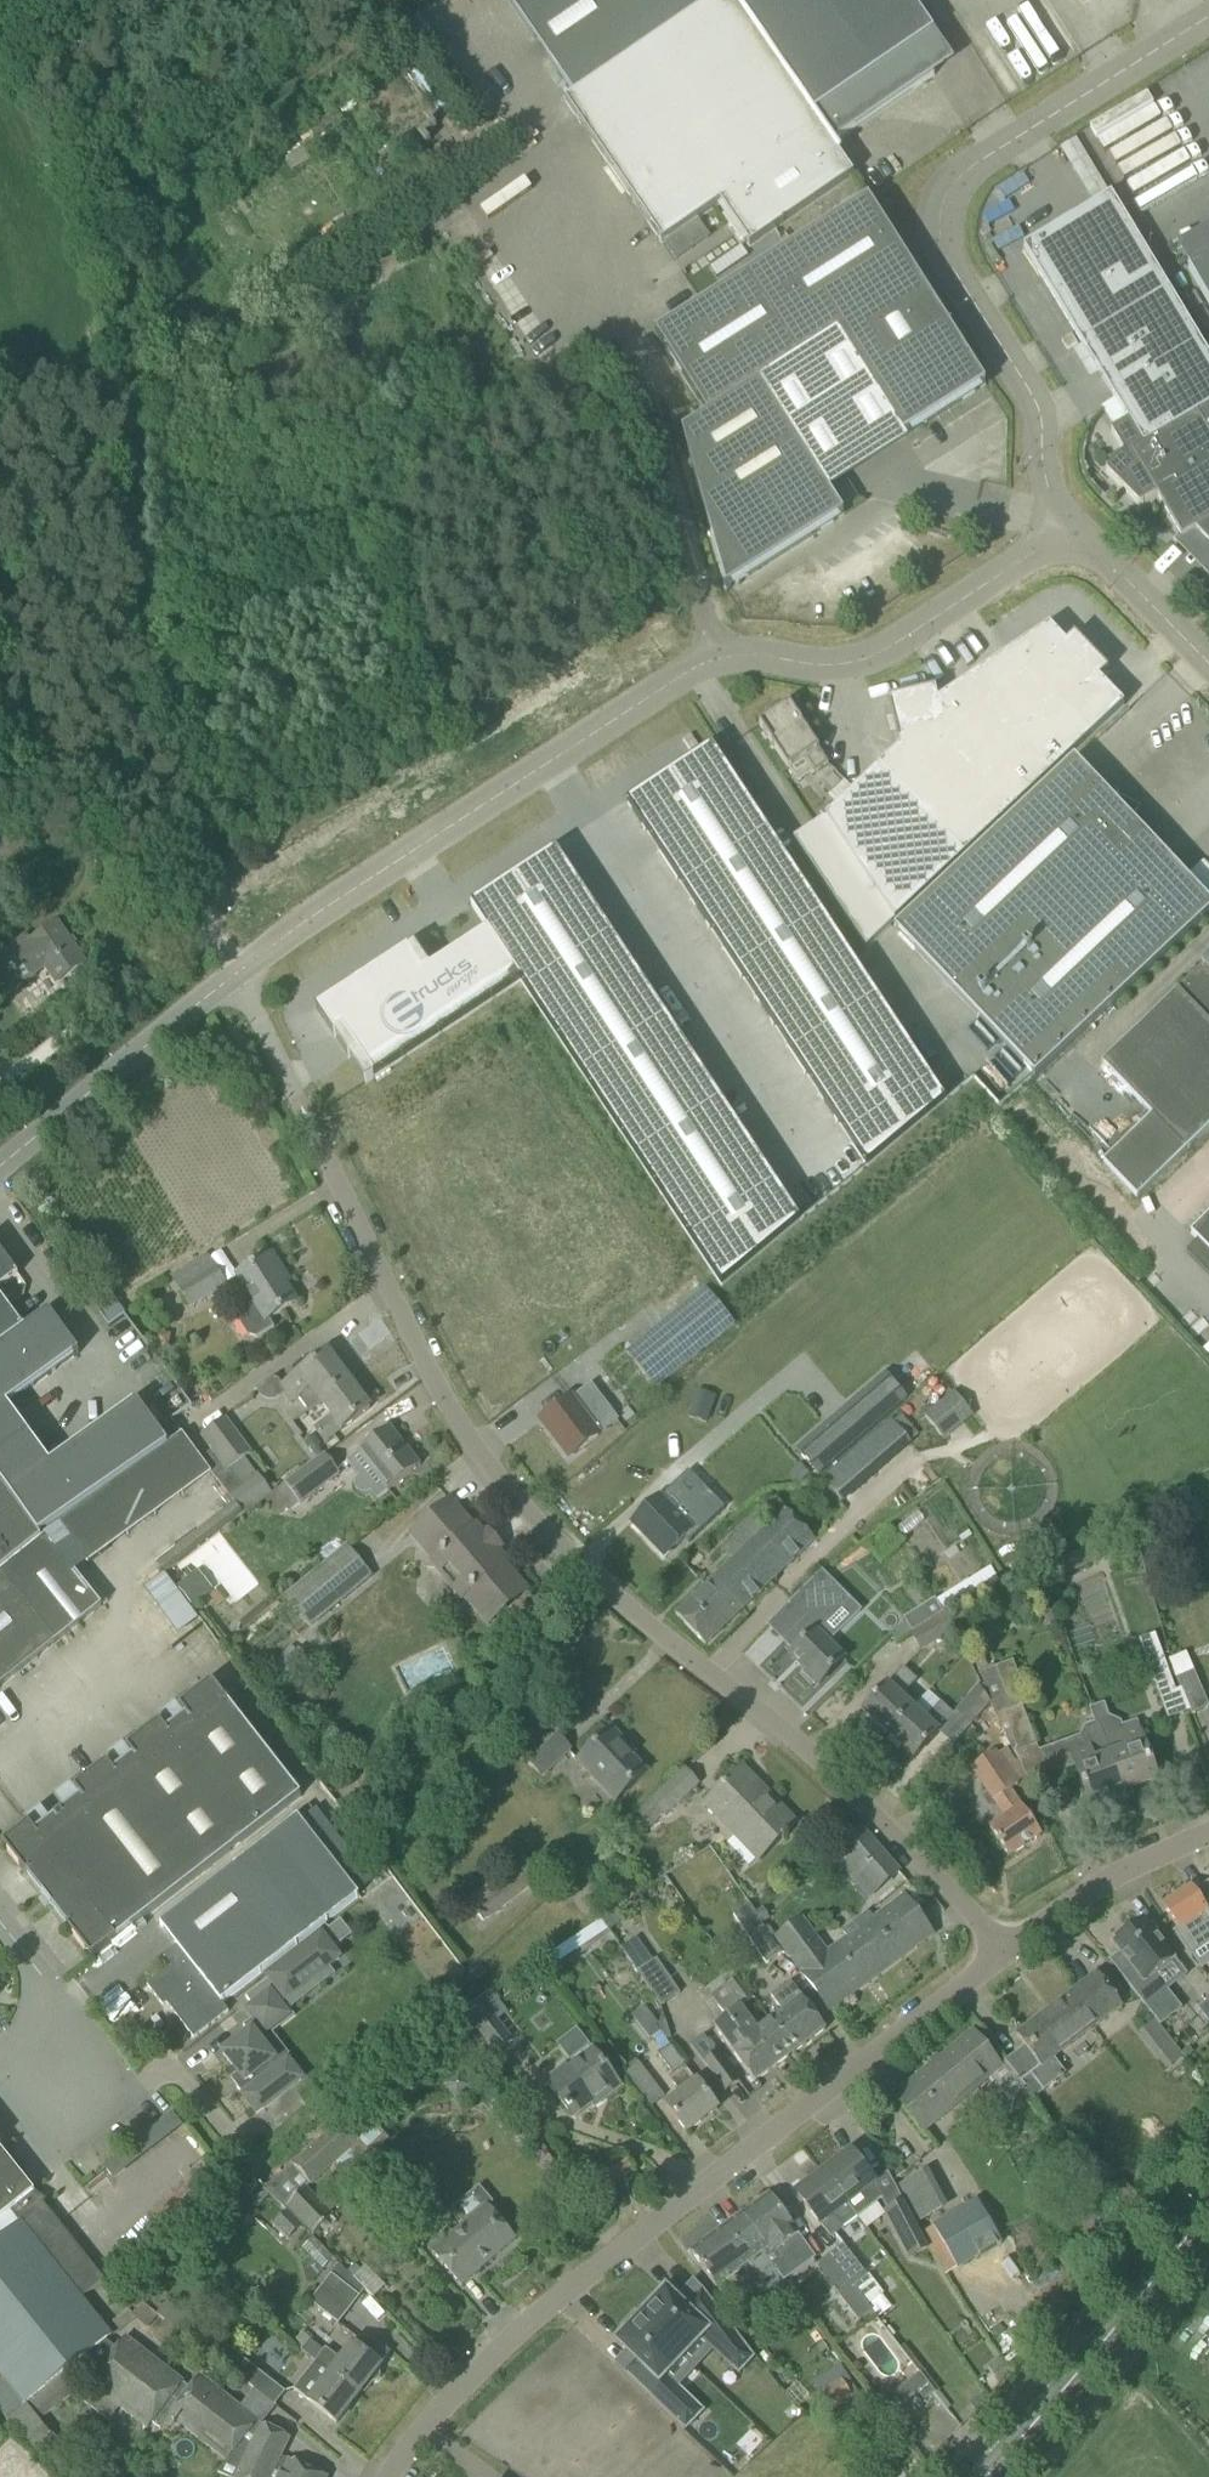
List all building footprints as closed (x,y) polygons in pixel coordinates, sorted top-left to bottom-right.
[(561,56),(547,65),(570,99),(565,103),(662,244),(720,205),(749,248),(853,177),(839,156),(841,154),(834,144),(934,76),(915,48),(934,35),(910,0),(523,0),(561,56)] [(1144,104),(1108,121),(1128,165),(1149,155),(1151,159),(1166,153),(1161,144),(1167,141),(1164,134),(1182,126),(1169,98),(1146,108),(1144,104)] [(1077,136),(1061,147),(1096,202),(1112,191),(1077,136)] [(301,146),(282,159),(290,171),(309,159),(301,146)] [(468,232),(510,202),(504,192),(461,222),(468,232)] [(1111,196),(1023,249),(1128,422),(1110,432),(1123,454),(1105,472),(1139,507),(1157,496),(1182,539),(1195,531),(1208,545),(1208,359),(1111,196)] [(903,438),(985,386),(868,200),(656,335),(707,417),(682,433),(725,591),(843,516),(760,384),(838,334),(903,438)] [(1208,303),(1208,256),(1188,268),(1208,303)] [(899,749),(825,819),(793,840),(865,949),(894,923),(1124,707),(1099,680),(1108,672),(1074,637),(1066,645),(1049,627),(938,702),(935,690),(888,701),(899,749)] [(759,725),(798,784),(828,764),(789,705),(759,725)] [(704,754),(628,804),(866,1167),(945,1102),(712,749),(704,754)] [(1076,764),(1078,763),(1074,760),(893,930),(1034,1079),(1208,914),(1208,905),(1130,821),(1136,809),(1119,801),(1115,805),(1076,764)] [(830,795),(839,804),(855,790),(846,780),(830,795)] [(545,859),(481,900),(732,1280),(810,1215),(583,869),(567,845),(545,859)] [(1,946),(0,947),(0,970),(6,966),(19,985),(45,967),(57,984),(85,965),(57,925),(30,944),(26,938),(5,952),(1,946)] [(374,1079),(521,982),(487,931),(430,969),(422,974),(406,950),(316,1009),(334,1036),(342,1030),(357,1054),(374,1079)] [(1101,1064),(1151,1115),(1102,1163),(1136,1198),(1185,1151),(1208,1128),(1208,959),(1101,1064)] [(1208,1278),(1208,1215),(1189,1234),(1196,1241),(1184,1253),(1208,1278)] [(18,1275),(0,1251),(0,1288),(18,1275)] [(268,1320),(296,1303),(279,1276),(283,1273),(271,1255),(235,1278),(251,1305),(238,1313),(236,1320),(247,1337),(256,1339),(273,1328),(268,1320)] [(177,1289),(189,1309),(226,1286),(214,1266),(177,1289)] [(624,1352),(655,1390),(734,1326),(703,1287),(624,1352)] [(25,1330),(23,1328),(0,1297),(0,1348),(25,1330)] [(40,1538),(42,1540),(46,1537),(45,1535),(60,1524),(80,1509),(169,1445),(137,1401),(51,1464),(8,1406),(79,1354),(49,1313),(25,1330),(0,1348),(0,1483),(40,1538)] [(318,1404),(319,1406),(333,1396),(350,1383),(327,1352),(282,1386),(275,1376),(255,1391),(260,1397),(262,1399),(265,1401),(269,1402),(272,1401),(275,1400),(282,1395),(289,1406),(298,1400),(307,1412),(318,1404)] [(796,1448),(818,1474),(907,1397),(885,1371),(796,1448)] [(333,1396),(319,1406),(328,1417),(312,1429),(324,1444),(370,1409),(350,1383),(333,1396)] [(698,1391),(693,1403),(710,1410),(715,1397),(698,1391)] [(923,1417),(942,1441),(972,1418),(952,1393),(923,1417)] [(541,1421),(569,1458),(599,1435),(572,1398),(541,1421)] [(891,1423),(909,1443),(917,1436),(900,1416),(891,1423)] [(212,1449),(211,1450),(226,1473),(244,1460),(244,1459),(251,1454),(225,1419),(202,1436),(212,1449)] [(355,1454),(386,1493),(420,1466),(389,1427),(355,1454)] [(312,1436),(303,1442),(316,1458),(322,1454),(316,1446),(318,1445),(312,1436)] [(243,1516),(265,1501),(264,1500),(272,1495),(272,1494),(256,1474),(255,1475),(244,1460),(226,1473),(211,1450),(200,1458),(216,1482),(217,1481),(243,1516)] [(264,1500),(265,1501),(276,1517),(285,1511),(287,1513),(299,1504),(299,1505),(339,1475),(324,1454),(283,1484),(284,1485),(272,1494),(272,1495),(264,1500)] [(800,1465),(790,1474),(799,1484),(809,1475),(800,1465)] [(743,1506),(722,1483),(715,1477),(699,1492),(727,1521),(743,1506)] [(40,1538),(0,1483),(0,1566),(40,1538)] [(633,1524),(665,1557),(692,1531),(660,1498),(633,1524)] [(80,1509),(60,1524),(90,1563),(109,1549),(80,1509)] [(721,1551),(731,1561),(675,1615),(705,1645),(813,1541),(783,1509),(760,1531),(751,1521),(721,1551)] [(430,1517),(428,1552),(441,1553),(441,1557),(444,1557),(444,1567),(451,1568),(461,1579),(460,1587),(470,1588),(470,1591),(473,1591),(472,1605),(508,1608),(511,1572),(500,1572),(495,1566),(496,1549),(486,1537),(467,1535),(465,1533),(466,1520),(430,1517)] [(102,1607),(46,1537),(42,1540),(40,1538),(0,1566),(0,1688),(102,1607)] [(1060,1560),(1067,1575),(1102,1559),(1094,1543),(1060,1560)] [(284,1597),(310,1628),(372,1577),(346,1546),(284,1597)] [(176,1587),(191,1607),(212,1590),(196,1571),(176,1587)] [(823,1576),(768,1631),(792,1654),(790,1656),(819,1684),(837,1667),(843,1660),(827,1644),(859,1612),(823,1576)] [(935,1601),(903,1620),(905,1624),(910,1633),(942,1614),(935,1601)] [(262,1604),(239,1624),(243,1629),(267,1609),(262,1604)] [(1054,1611),(1047,1614),(1050,1622),(1057,1620),(1054,1611)] [(908,1634),(919,1653),(954,1632),(942,1614),(910,1633),(908,1634)] [(905,1624),(893,1632),(898,1641),(908,1634),(910,1633),(905,1624)] [(205,1630),(187,1644),(232,1702),(249,1688),(205,1630)] [(1138,1641),(1158,1698),(1174,1691),(1154,1635),(1138,1641)] [(1189,1712),(1190,1716),(1208,1709),(1184,1654),(1167,1661),(1179,1690),(1177,1690),(1184,1714),(1189,1712)] [(1012,1752),(1022,1771),(1024,1770),(1027,1777),(1025,1778),(1027,1782),(1075,1764),(1090,1805),(1124,1792),(1118,1776),(1093,1708),(1088,1710),(1092,1724),(1083,1727),(1078,1737),(1037,1752),(1016,1696),(1023,1693),(1015,1669),(996,1675),(993,1668),(988,1670),(982,1656),(973,1660),(982,1686),(983,1686),(991,1703),(989,1704),(1012,1752)] [(863,1712),(888,1736),(913,1709),(901,1697),(915,1682),(902,1669),(863,1712)] [(73,1789),(80,1797),(35,1832),(28,1824),(2,1844),(91,1959),(301,1797),(212,1682),(178,1708),(185,1716),(166,1731),(159,1722),(126,1748),(132,1757),(113,1772),(107,1763),(73,1789)] [(969,1727),(989,1704),(991,1703),(983,1686),(982,1686),(978,1688),(977,1686),(953,1713),(969,1727)] [(282,1703),(273,1710),(281,1721),(291,1714),(282,1703)] [(913,1709),(888,1736),(913,1759),(953,1716),(939,1704),(925,1719),(913,1709)] [(1118,1776),(1124,1792),(1156,1780),(1135,1722),(1121,1727),(1120,1723),(1108,1718),(1103,1704),(1093,1708),(1118,1776)] [(620,1747),(623,1743),(611,1730),(576,1764),(612,1803),(644,1772),(620,1747)] [(526,1763),(541,1779),(571,1751),(556,1735),(526,1763)] [(1024,1770),(1022,1771),(1006,1749),(997,1755),(995,1752),(970,1768),(1005,1819),(989,1829),(1009,1857),(1041,1835),(1010,1790),(1017,1785),(1017,1784),(1025,1778),(1027,1777),(1024,1770)] [(702,1806),(757,1865),(788,1835),(786,1833),(795,1825),(742,1768),(702,1806)] [(648,1802),(649,1803),(637,1814),(649,1827),(661,1817),(662,1818),(698,1785),(684,1769),(648,1802)] [(172,1967),(147,1986),(163,2007),(167,2004),(194,2039),(213,2024),(228,2013),(221,2004),(358,1897),(297,1818),(252,1853),(243,1842),(229,1852),(238,1864),(179,1910),(160,1925),(186,1959),(173,1969),(172,1967)] [(828,1855),(866,1899),(898,1872),(860,1828),(828,1855)] [(466,1901),(482,1923),(541,1878),(524,1857),(466,1901)] [(1160,1905),(1190,1886),(1178,1867),(1148,1886),(1160,1905)] [(1162,1907),(1177,1928),(1173,1931),(1190,1956),(1208,1944),(1208,1943),(1208,1910),(1207,1911),(1191,1888),(1162,1907)] [(776,1937),(829,2010),(931,1935),(903,1896),(873,1919),(867,1912),(840,1931),(845,1937),(827,1952),(802,1918),(776,1937)] [(612,1912),(601,1919),(609,1930),(619,1923),(612,1912)] [(738,1925),(748,1939),(765,1965),(780,1955),(753,1915),(738,1925)] [(547,1956),(557,1971),(612,1934),(609,1930),(601,1919),(547,1956)] [(1180,2009),(1153,1975),(1173,1960),(1142,1920),(1130,1930),(1127,1926),(1114,1937),(1117,1940),(1113,1943),(1133,1968),(1121,1977),(1159,2025),(1180,2009)] [(258,2039),(288,2015),(279,2005),(339,1958),(321,1935),(267,1977),(269,1979),(246,1997),(251,2004),(243,2011),(250,2020),(243,2026),(248,2034),(223,2054),(244,2082),(236,2088),(256,2114),(302,2079),(288,2061),(280,2067),(258,2039)] [(679,1994),(656,1960),(637,1973),(660,2007),(679,1994)] [(1024,2046),(1004,2062),(1024,2090),(1023,2091),(1031,2101),(1065,2075),(1053,2060),(1123,2007),(1097,1973),(1016,2035),(1024,2046)] [(709,1997),(726,2019),(726,2020),(730,2017),(746,2039),(752,2035),(776,2066),(795,2052),(771,2019),(755,2030),(740,2009),(753,1999),(736,1977),(709,1997)] [(781,2012),(771,2019),(795,2052),(826,2029),(790,1982),(770,1997),(781,2012)] [(497,2021),(507,2014),(490,1992),(461,2012),(496,2056),(513,2042),(497,2021)] [(1208,2023),(1208,2002),(1199,2010),(1208,2023)] [(644,2008),(632,2017),(649,2040),(652,2038),(662,2051),(657,2055),(673,2076),(668,2079),(679,2093),(664,2104),(671,2113),(686,2133),(717,2109),(702,2090),(695,2080),(694,2081),(684,2068),(685,2067),(669,2046),(665,2042),(670,2039),(664,2020),(656,2024),(644,2008)] [(726,2020),(726,2019),(713,2028),(754,2083),(776,2066),(752,2035),(746,2039),(730,2017),(726,2020)] [(1024,2090),(1004,2062),(1003,2062),(999,2066),(972,2034),(896,2097),(926,2133),(989,2080),(1008,2103),(1023,2091),(1024,2090)] [(571,2065),(547,2084),(559,2098),(573,2118),(593,2102),(595,2105),(620,2087),(605,2067),(591,2049),(571,2065)] [(703,2063),(724,2093),(738,2083),(716,2053),(703,2063)] [(625,2073),(650,2106),(663,2097),(638,2063),(625,2073)] [(442,2084),(456,2101),(474,2085),(460,2068),(442,2084)] [(112,2174),(90,2189),(115,2226),(209,2164),(176,2115),(105,2163),(112,2174)] [(310,2187),(359,2141),(341,2121),(263,2190),(264,2191),(268,2195),(269,2196),(284,2210),(286,2209),(312,2236),(332,2216),(306,2189),(309,2186),(310,2187)] [(105,2342),(112,2336),(82,2299),(104,2281),(43,2204),(38,2209),(29,2197),(34,2193),(0,2150),(0,2380),(22,2407),(105,2342)] [(856,2218),(880,2200),(882,2199),(872,2185),(874,2184),(851,2154),(823,2175),(848,2208),(848,2207),(856,2218)] [(595,2175),(607,2191),(633,2171),(622,2156),(595,2175)] [(882,2199),(880,2200),(903,2243),(920,2235),(887,2174),(874,2184),(872,2185),(882,2199)] [(834,2218),(848,2208),(823,2175),(797,2195),(811,2214),(808,2217),(819,2230),(822,2228),(830,2238),(842,2229),(834,2218)] [(488,2207),(494,2203),(480,2186),(451,2210),(463,2224),(452,2234),(448,2229),(427,2247),(460,2286),(515,2239),(488,2207)] [(264,2191),(252,2204),(257,2209),(269,2196),(268,2195),(264,2191)] [(793,2229),(794,2228),(769,2195),(691,2253),(716,2287),(748,2264),(761,2283),(808,2249),(793,2229)] [(976,2202),(932,2228),(958,2270),(1001,2244),(976,2202)] [(273,2225),(287,2240),(301,2227),(287,2212),(273,2225)] [(842,2245),(829,2256),(867,2306),(881,2296),(842,2245)] [(867,2306),(829,2256),(814,2267),(838,2298),(839,2297),(854,2317),(867,2306)] [(309,2303),(337,2325),(364,2291),(338,2265),(309,2303)] [(665,2291),(642,2315),(684,2356),(701,2337),(738,2373),(754,2356),(703,2290),(685,2309),(665,2291)] [(128,2310),(113,2322),(120,2331),(135,2319),(128,2310)] [(665,2376),(684,2356),(642,2315),(639,2318),(635,2314),(622,2327),(627,2331),(617,2342),(636,2360),(624,2373),(684,2430),(702,2411),(665,2376)] [(22,2407),(6,2421),(30,2452),(41,2464),(54,2476),(62,2476),(89,2455),(73,2437),(61,2447),(51,2434),(50,2436),(39,2422),(85,2384),(86,2385),(77,2398),(108,2423),(118,2410),(146,2431),(152,2424),(159,2430),(168,2418),(222,2460),(216,2473),(224,2476),(326,2476),(281,2456),(290,2438),(261,2424),(240,2407),(200,2376),(189,2390),(183,2385),(184,2383),(125,2337),(116,2350),(105,2342),(22,2407)] [(310,2340),(302,2350),(316,2361),(321,2365),(347,2386),(359,2395),(368,2383),(373,2383),(377,2382),(380,2378),(380,2374),(378,2370),(381,2367),(390,2354),(374,2342),(359,2338),(353,2345),(352,2343),(338,2360),(325,2350),(324,2351),(310,2340)] [(253,2391),(254,2390),(275,2406),(285,2393),(231,2351),(227,2356),(220,2351),(213,2358),(253,2391)] [(998,2359),(987,2368),(996,2380),(1007,2371),(998,2359)] [(321,2365),(316,2361),(294,2390),(336,2424),(359,2395),(347,2386),(321,2365)] [(817,2394),(829,2413),(852,2399),(840,2380),(817,2394)] [(900,2388),(881,2403),(890,2415),(905,2435),(915,2428),(900,2408),(910,2400),(900,2388)]
